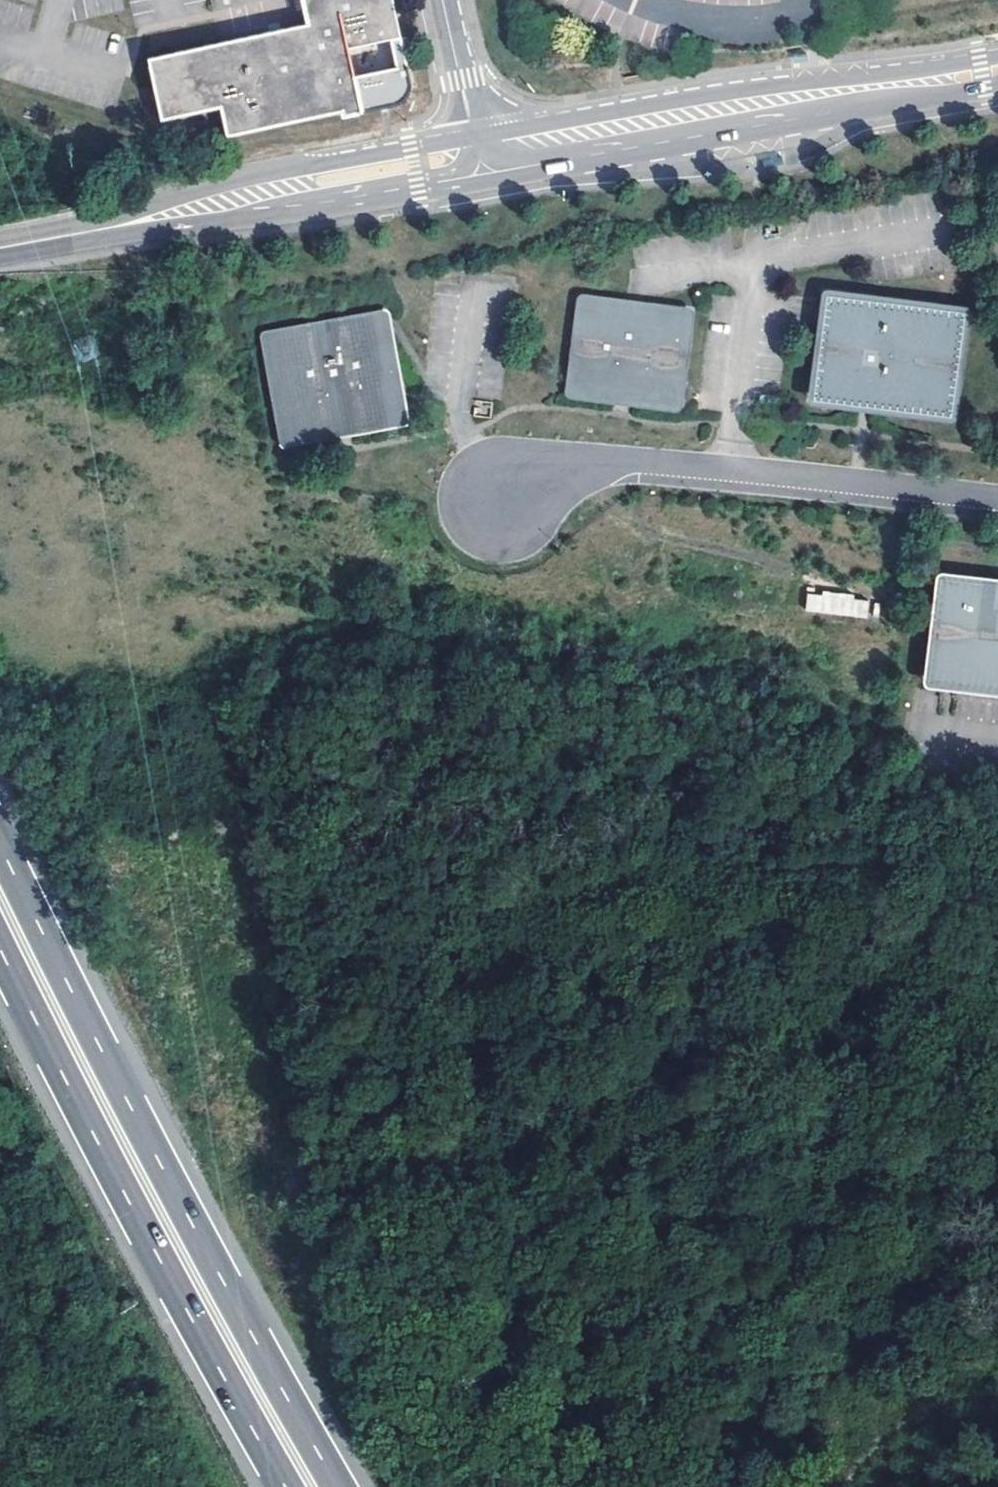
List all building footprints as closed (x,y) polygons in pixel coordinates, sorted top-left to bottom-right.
[(146,62),(159,125),(219,111),(226,141),(341,116),(342,120),(362,116),(348,52),(401,41),(392,0),(301,0),(307,28),(257,39),(146,62)] [(824,291),(810,399),(865,406),(950,417),(964,309),(824,291)] [(678,405),(690,316),(586,301),(574,390),(622,397),(678,405)] [(404,416),(387,314),(270,335),(287,436),(345,426),(404,416)] [(943,582),(929,682),(997,692),(997,589),(943,582)] [(870,600),(806,594),(804,613),(868,619),(870,600)]
